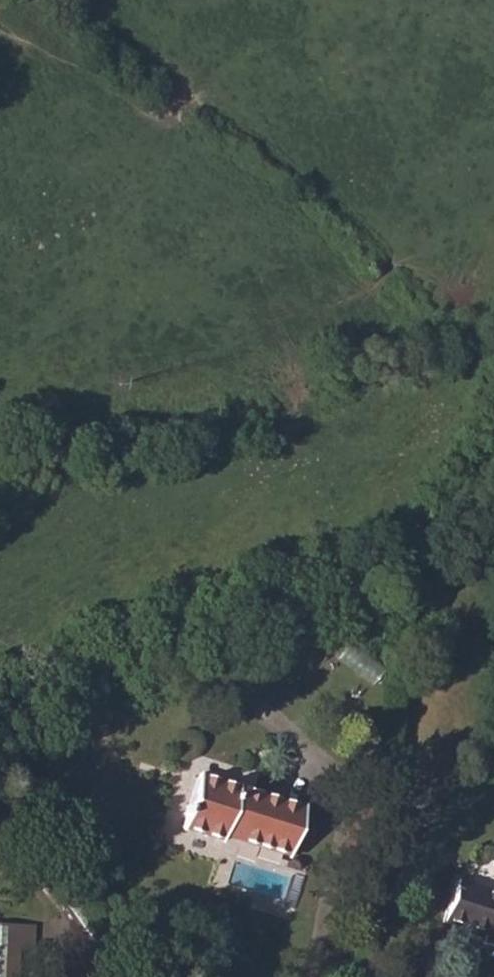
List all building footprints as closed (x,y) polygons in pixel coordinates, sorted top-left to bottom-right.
[(177,811),(155,858),(259,906),(280,859),(177,811)] [(429,930),(470,943),(471,952),(493,959),(493,903),(440,887),(429,930)] [(10,962),(10,923),(0,923),(0,962),(10,962)]
